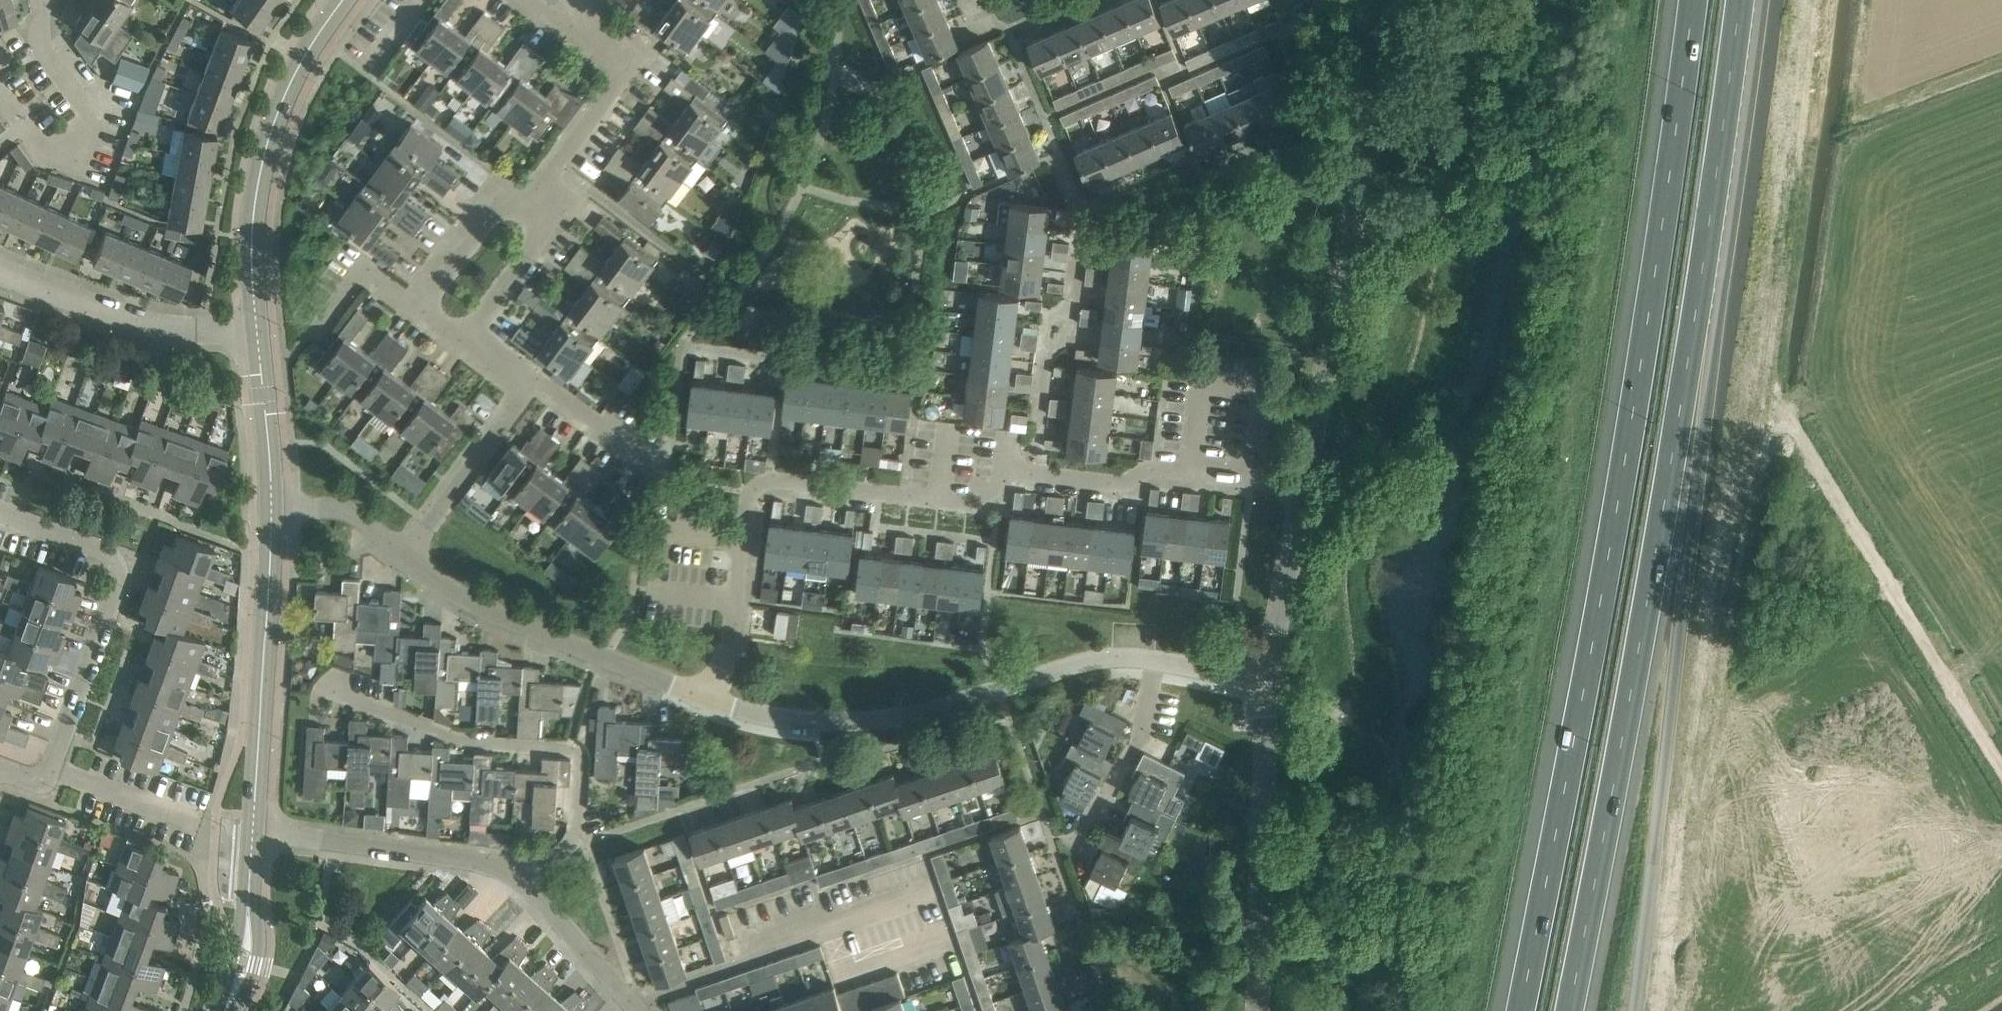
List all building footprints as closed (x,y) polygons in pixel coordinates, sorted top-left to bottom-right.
[(18,18),(12,0),(0,0),(0,24),(18,18)] [(74,41),(90,61),(99,48),(115,59),(133,34),(117,22),(85,0),(81,0),(77,7),(83,11),(75,22),(84,28),(74,41)] [(117,22),(132,0),(85,0),(117,22)] [(259,0),(237,0),(231,9),(258,28),(271,9),(259,0)] [(271,9),(278,0),(259,0),(271,9)] [(433,59),(457,27),(447,20),(462,0),(445,0),(412,43),(433,59)] [(669,9),(701,33),(716,13),(700,1),(701,0),(689,0),(689,1),(687,0),(676,0),(669,9)] [(700,1),(716,13),(726,0),(701,0),(700,1)] [(871,25),(881,21),(871,0),(865,0),(861,2),(871,25)] [(908,9),(929,0),(904,0),(908,9)] [(918,33),(948,20),(939,0),(929,0),(908,9),(918,33)] [(1123,1),(1136,31),(1160,20),(1152,0),(1126,0),(1123,1)] [(1188,0),(1166,0),(1161,2),(1174,32),(1198,21),(1188,0)] [(1198,21),(1222,11),(1217,0),(1188,0),(1198,21)] [(1222,11),(1245,1),(1245,0),(1217,0),(1222,11)] [(701,33),(669,9),(662,19),(638,1),(630,12),(686,54),(701,33)] [(1123,1),(1100,11),(1113,41),(1136,31),(1123,1)] [(433,59),(453,74),(465,58),(470,62),(476,54),(465,46),(471,39),(477,43),(495,18),(484,10),(466,34),(457,27),(433,59)] [(1100,11),(1076,21),(1089,51),(1113,41),(1100,11)] [(183,15),(179,23),(187,28),(191,19),(183,15)] [(1281,17),(1257,28),(1261,37),(1285,27),(1281,17)] [(453,74),(473,89),(497,57),(487,50),(505,26),(495,18),(477,43),(471,39),(465,46),(476,54),(470,62),(465,58),(453,74)] [(948,20),(918,33),(928,57),(958,44),(948,20)] [(871,25),(882,49),(892,45),(881,21),(871,25)] [(1076,21),(1053,32),(1066,61),(1089,51),(1076,21)] [(179,23),(173,35),(181,39),(187,28),(179,23)] [(220,28),(212,50),(244,61),(252,40),(220,28)] [(1257,28),(1233,38),(1237,47),(1261,37),(1257,28)] [(1066,61),(1053,32),(1029,42),(1042,72),(1066,61)] [(181,39),(173,35),(167,46),(175,50),(181,39)] [(1233,38),(1209,48),(1213,57),(1237,47),(1233,38)] [(959,52),(969,76),(999,63),(989,39),(959,52)] [(473,89),(493,104),(505,89),(510,93),(516,85),(506,77),(512,69),(517,73),(535,48),(525,41),(506,65),(497,57),(473,89)] [(772,42),(766,50),(780,60),(787,66),(790,56),(772,42)] [(1263,43),(1240,53),(1243,62),(1267,52),(1263,43)] [(892,45),(882,49),(893,72),(902,68),(892,45)] [(1172,47),(1148,58),(1152,67),(1176,57),(1172,47)] [(493,104),(513,119),(537,88),(528,80),(546,56),(535,48),(517,73),(512,69),(506,77),(516,85),(510,93),(505,89),(493,104)] [(1213,57),(1209,48),(1185,58),(1189,67),(1213,57)] [(212,50),(204,71),(236,83),(244,61),(212,50)] [(1240,53),(1216,64),(1220,73),(1243,62),(1240,53)] [(1148,58),(1125,68),(1129,77),(1152,67),(1148,58)] [(969,76),(980,100),(1009,87),(999,63),(969,76)] [(158,64),(152,75),(160,79),(166,68),(158,64)] [(922,68),(933,92),(942,88),(932,64),(922,68)] [(1216,64),(1192,74),(1196,83),(1220,73),(1216,64)] [(1125,68),(1101,78),(1105,88),(1129,77),(1125,68)] [(113,80),(138,89),(143,78),(117,69),(113,80)] [(204,71),(196,93),(227,105),(236,83),(204,71)] [(1155,74),(1131,85),(1135,94),(1159,84),(1155,74)] [(1196,83),(1192,74),(1169,84),(1173,93),(1196,83)] [(152,75),(146,86),(144,91),(152,95),(160,79),(152,75)] [(688,104),(681,114),(713,138),(728,117),(703,98),(710,88),(692,75),(685,85),(673,75),(664,86),(688,104)] [(1101,78),(1078,88),(1082,98),(1105,88),(1101,78)] [(1280,81),(1256,92),(1269,121),(1293,111),(1280,81)] [(537,88),(513,119),(539,139),(555,118),(565,125),(585,98),(563,89),(555,84),(547,95),(537,88)] [(1131,85),(1108,95),(1112,104),(1135,94),(1131,85)] [(980,100),(990,123),(1019,111),(1009,87),(980,100)] [(933,92),(943,115),(952,111),(942,88),(933,92)] [(1082,98),(1078,88),(1053,99),(1057,108),(1082,98)] [(1256,92),(1233,102),(1245,132),(1269,121),(1256,92)] [(227,105),(196,93),(188,116),(219,127),(227,105)] [(1108,95),(1084,105),(1088,115),(1112,104),(1108,95)] [(1195,118),(1185,123),(1190,134),(1198,152),(1222,142),(1209,112),(1208,113),(1203,102),(1191,107),(1195,118)] [(1233,102),(1209,112),(1222,142),(1245,132),(1233,102)] [(650,105),(642,116),(666,134),(662,140),(670,146),(678,135),(686,141),(682,146),(697,158),(713,138),(681,114),(674,123),(650,105)] [(1088,115),(1084,105),(1060,116),(1064,125),(1088,115)] [(943,115),(953,139),(963,135),(952,111),(943,115)] [(990,123),(1000,147),(1030,134),(1019,111),(990,123)] [(1171,111),(1147,122),(1160,151),(1184,141),(1171,111)] [(456,113),(446,125),(465,140),(475,127),(456,113)] [(658,145),(651,154),(682,178),(697,158),(682,146),(686,141),(678,135),(670,146),(662,140),(666,134),(642,116),(634,127),(658,145)] [(413,122),(397,142),(412,154),(416,148),(425,154),(417,165),(425,171),(429,166),(453,184),(460,174),(436,155),(444,145),(413,122)] [(1147,122),(1124,132),(1136,161),(1160,151),(1147,122)] [(174,127),(170,150),(180,152),(213,158),(217,135),(197,131),(184,129),(174,127)] [(131,129),(127,141),(135,144),(139,132),(131,129)] [(1124,132),(1100,142),(1113,172),(1136,161),(1124,132)] [(1030,134),(1000,147),(1010,171),(1040,158),(1030,134)] [(953,139),(963,163),(973,159),(963,135),(953,139)] [(135,144),(127,141),(123,153),(131,156),(135,144)] [(397,142),(382,162),(414,186),(421,177),(445,195),(453,184),(429,166),(425,171),(417,165),(425,154),(416,148),(412,154),(397,142)] [(1113,172),(1100,142),(1076,152),(1089,182),(1113,172)] [(11,148),(18,159),(26,153),(18,143),(11,148)] [(619,146),(612,156),(636,174),(640,169),(648,175),(640,186),(647,192),(652,186),(667,198),(682,178),(651,154),(643,164),(619,146)] [(180,152),(176,174),(209,180),(213,158),(180,152)] [(26,153),(18,159),(26,169),(33,164),(26,153)] [(636,174),(612,156),(604,167),(628,185),(620,195),(652,219),(667,198),(652,186),(647,192),(640,186),(648,175),(640,169),(636,174)] [(973,159),(963,163),(974,187),(983,183),(973,159)] [(382,162),(367,183),(382,194),(378,200),(386,205),(394,195),(402,201),(398,207),(422,224),(430,214),(406,196),(414,186),(382,162)] [(46,180),(58,184),(61,175),(49,172),(46,180)] [(116,172),(112,184),(120,187),(125,175),(116,172)] [(176,174),(172,197),(205,203),(209,180),(176,174)] [(61,175),(58,184),(70,188),(73,179),(61,175)] [(317,177),(310,187),(318,194),(326,184),(317,177)] [(367,183),(352,203),(383,226),(390,217),(414,235),(422,224),(398,207),(402,201),(394,195),(386,205),(378,200),(382,194),(367,183)] [(112,184),(110,191),(108,196),(116,199),(120,187),(112,184)] [(12,226),(26,196),(5,186),(0,197),(0,221),(12,226)] [(90,194),(102,198),(105,190),(92,186),(90,194)] [(12,226),(33,236),(47,206),(26,196),(12,226)] [(205,203),(172,197),(167,220),(200,226),(205,203)] [(1000,200),(998,221),(1008,223),(1048,227),(1050,208),(1051,206),(1011,202),(1000,200)] [(352,203),(336,224),(345,230),(351,235),(392,265),(400,254),(376,236),(383,226),(352,203)] [(33,236),(53,246),(68,215),(47,206),(33,236)] [(1056,217),(1072,219),(1073,210),(1058,208),(1056,217)] [(121,220),(132,224),(136,216),(125,212),(121,220)] [(68,215),(53,246),(75,256),(89,225),(68,215)] [(619,244),(612,253),(644,277),(659,257),(604,215),(595,226),(619,244)] [(136,216),(132,224),(145,229),(148,221),(136,216)] [(1008,223),(1006,243),(1045,248),(1048,227),(1008,223)] [(164,235),(177,238),(179,229),(166,226),(164,235)] [(179,229),(177,238),(189,240),(196,241),(198,232),(191,231),(179,229)] [(92,261),(114,270),(126,239),(105,230),(92,261)] [(1090,243),(1105,245),(1106,236),(1091,234),(1090,243)] [(1114,236),(1111,256),(1151,261),(1153,241),(1114,236)] [(114,270),(135,278),(148,247),(126,239),(114,270)] [(1054,241),(1053,249),(1068,251),(1069,243),(1054,241)] [(1006,243),(1004,263),(1043,268),(1045,248),(1006,243)] [(581,245),(573,256),(597,274),(593,279),(601,285),(609,274),(617,280),(613,286),(629,297),(644,277),(612,253),(605,263),(581,245)] [(135,278),(157,287),(169,256),(148,247),(135,278)] [(1068,251),(1053,249),(1052,257),(1067,259),(1068,251)] [(1185,255),(1184,266),(1194,267),(1195,257),(1185,255)] [(169,256),(157,287),(179,296),(191,265),(169,256)] [(589,284),(582,294),(614,317),(629,297),(613,286),(617,280),(609,274),(601,285),(593,279),(597,274),(573,256),(565,266),(589,284)] [(1111,256),(1109,277),(1148,282),(1151,261),(1111,256)] [(1043,268),(1004,263),(1001,284),(1040,289),(1043,268)] [(1087,266),(1086,274),(1102,276),(1103,268),(1087,266)] [(1086,274),(1085,283),(1101,285),(1102,276),(1086,274)] [(1109,277),(1106,297),(1146,302),(1148,282),(1109,277)] [(1048,289),(1063,291),(1064,283),(1049,281),(1048,289)] [(551,285),(543,296),(567,314),(563,319),(571,326),(579,315),(587,320),(583,326),(598,338),(614,317),(582,294),(575,303),(551,285)] [(980,292),(977,313),(1017,317),(1019,297),(980,292)] [(559,324),(552,334),(583,358),(598,338),(583,326),(587,320),(579,315),(571,326),(563,319),(567,314),(543,296),(535,306),(559,324)] [(1106,297),(1104,318),(1143,323),(1146,302),(1106,297)] [(1025,307),(1041,309),(1042,301),(1026,299),(1025,307)] [(328,348),(317,364),(322,367),(337,379),(361,347),(352,340),(370,316),(359,307),(328,348)] [(1082,307),(1081,315),(1097,317),(1098,309),(1082,307)] [(977,313),(975,333),(1014,338),(1017,317),(977,313)] [(1097,317),(1081,315),(1080,323),(1096,325),(1097,317)] [(1104,318),(1101,338),(1141,343),(1143,323),(1104,318)] [(5,338),(9,327),(0,323),(0,336),(5,338)] [(583,358),(552,334),(544,344),(520,326),(512,337),(568,378),(583,358)] [(23,332),(9,327),(5,338),(19,343),(23,332)] [(337,379),(357,393),(368,378),(374,382),(380,375),(369,366),(375,358),(381,362),(400,338),(389,330),(371,354),(361,347),(337,379)] [(1022,331),(1021,339),(1037,341),(1038,333),(1022,331)] [(964,353),(972,354),(1012,359),(1014,338),(975,333),(966,332),(964,353)] [(622,355),(630,361),(645,341),(637,335),(622,355)] [(659,336),(653,344),(659,348),(665,341),(659,336)] [(29,338),(23,356),(40,362),(47,345),(47,344),(30,338),(29,338)] [(357,393),(377,409),(401,377),(392,370),(410,346),(400,338),(381,362),(375,358),(369,366),(380,375),(374,382),(368,378),(357,393)] [(1141,343),(1101,338),(1098,359),(1138,364),(1141,343)] [(1037,341),(1021,339),(1020,347),(1036,349),(1037,341)] [(1077,347),(1076,355),(1092,357),(1093,349),(1077,347)] [(945,350),(934,349),(932,368),(943,369),(945,350)] [(791,365),(799,366),(801,351),(793,350),(791,365)] [(823,369),(830,370),(832,355),(825,354),(823,369)] [(972,354),(970,374),(1009,379),(1012,359),(972,354)] [(832,355),(830,370),(839,371),(841,356),(832,355)] [(698,358),(695,374),(704,375),(706,359),(698,358)] [(863,375),(871,376),(873,360),(865,359),(863,375)] [(377,409),(397,424),(409,409),(414,413),(421,405),(410,397),(416,388),(421,392),(439,368),(429,360),(411,384),(401,377),(377,409)] [(873,360),(871,376),(880,377),(882,361),(873,360)] [(728,378),(736,379),(738,363),(730,362),(728,378)] [(738,363),(736,379),(744,380),(746,364),(738,363)] [(903,380),(912,381),(914,365),(905,364),(903,380)] [(1054,373),(1070,375),(1071,367),(1055,365),(1054,373)] [(768,383),(776,384),(778,368),(770,367),(768,383)] [(1078,367),(1075,387),(1114,392),(1117,372),(1078,367)] [(397,424),(417,438),(441,407),(432,400),(450,376),(439,368),(421,392),(416,388),(410,397),(421,405),(414,413),(409,409),(397,424)] [(1017,372),(1016,380),(1032,382),(1033,373),(1017,372)] [(784,412),(804,415),(809,375),(789,373),(784,412)] [(970,374),(967,395),(1007,400),(1009,379),(970,374)] [(804,415),(824,417),(829,378),(809,375),(804,415)] [(163,378),(159,390),(171,395),(176,383),(163,378)] [(824,417),(845,420),(850,380),(829,378),(824,417)] [(845,420),(865,422),(870,383),(850,380),(845,420)] [(1032,382),(1016,380),(1015,388),(1031,390),(1032,382)] [(689,420),(709,423),(714,384),(694,381),(689,420)] [(179,383),(175,394),(191,400),(195,389),(179,383)] [(865,422),(886,425),(891,386),(870,383),(865,422)] [(709,423),(730,426),(735,386),(714,384),(709,423)] [(730,426),(729,434),(749,437),(750,428),(751,428),(756,389),(735,386),(730,426)] [(891,386),(886,425),(907,428),(912,388),(891,386)] [(1075,387),(1072,408),(1112,413),(1114,392),(1075,387)] [(777,391),(756,389),(751,428),(772,431),(777,391)] [(8,455),(28,398),(6,390),(0,406),(0,430),(6,432),(3,440),(0,439),(0,452),(8,455)] [(200,392),(197,401),(212,407),(218,409),(221,399),(216,397),(200,392)] [(1007,400),(967,395),(965,415),(1004,420),(1007,400)] [(41,457),(54,461),(74,404),(52,396),(49,405),(50,406),(39,434),(41,434),(52,439),(49,447),(45,445),(41,457)] [(1051,397),(1050,405),(1065,407),(1067,399),(1051,397)] [(37,443),(41,434),(39,434),(50,406),(49,405),(28,398),(8,455),(20,460),(25,448),(20,446),(23,438),(37,443)] [(441,407),(417,438),(444,458),(476,416),(460,403),(451,415),(441,407)] [(69,444),(82,449),(95,412),(74,404),(54,461),(66,466),(71,454),(66,453),(69,444)] [(1050,405),(1049,414),(1064,416),(1065,407),(1050,405)] [(1072,408),(1070,429),(1109,434),(1112,413),(1072,408)] [(84,472),(97,477),(118,420),(95,412),(82,449),(95,454),(92,462),(88,461),(84,472)] [(1011,420),(1027,422),(1028,414),(1012,412),(1011,420)] [(130,479),(143,483),(163,426),(141,418),(138,427),(139,427),(128,456),(129,456),(141,460),(138,469),(134,467),(130,479)] [(126,465),(129,456),(128,456),(139,427),(138,427),(118,420),(97,477),(109,481),(113,470),(109,468),(112,460),(126,465)] [(158,466),(171,471),(185,434),(163,426),(143,483),(156,488),(160,476),(155,475),(158,466)] [(513,442),(489,474),(483,485),(503,499),(510,489),(522,474),(517,469),(522,461),(534,470),(540,462),(534,458),(552,434),(542,426),(523,450),(513,442)] [(1109,434),(1070,429),(1067,450),(1107,455),(1109,434)] [(173,494),(186,499),(206,442),(185,434),(171,471),(184,476),(181,484),(177,482),(173,494)] [(510,489),(530,504),(554,473),(545,466),(563,441),(552,434),(534,458),(540,462),(534,470),(522,461),(517,469),(522,474),(510,489)] [(1045,446),(1061,448),(1062,439),(1046,438),(1045,446)] [(206,442),(186,499),(198,503),(203,492),(198,490),(201,482),(215,487),(229,450),(206,442)] [(780,442),(779,452),(780,452),(800,456),(801,447),(793,446),(793,444),(780,442)] [(863,463),(881,466),(882,456),(864,453),(863,463)] [(530,504),(550,519),(562,504),(567,508),(574,500),(563,492),(569,484),(575,488),(593,464),(582,456),(564,480),(554,473),(530,504)] [(882,456),(881,466),(902,468),(903,460),(895,459),(895,458),(882,456)] [(402,462),(393,473),(401,480),(418,492),(427,481),(402,462)] [(550,519),(570,534),(594,503),(585,496),(603,472),(593,464),(575,488),(569,484),(563,492),(574,500),(567,508),(562,504),(550,519)] [(594,503),(570,534),(597,554),(639,498),(622,486),(604,510),(594,503)] [(1149,502),(1158,503),(1160,488),(1151,487),(1149,502)] [(1014,506),(1022,507),(1024,491),(1016,490),(1014,506)] [(467,491),(459,501),(468,508),(475,499),(476,498),(467,491)] [(1182,506),(1190,507),(1192,492),(1184,491),(1182,506)] [(1192,492),(1190,507),(1198,508),(1200,493),(1192,492)] [(1046,510),(1054,511),(1056,495),(1048,494),(1046,510)] [(1054,511),(1063,512),(1064,496),(1056,495),(1054,511)] [(1222,511),(1230,512),(1232,497),(1224,496),(1222,511)] [(773,514),(781,515),(783,500),(775,499),(773,514)] [(1087,515),(1095,516),(1097,500),(1089,499),(1087,515)] [(1095,516),(1103,517),(1105,501),(1097,500),(1095,516)] [(805,518),(813,519),(815,504),(807,503),(805,518)] [(813,519),(821,520),(824,505),(815,504),(813,519)] [(1129,504),(1127,519),(1135,521),(1137,505),(1129,504)] [(845,523),(854,524),(856,509),(847,508),(845,523)] [(1143,549),(1164,552),(1169,512),(1147,510),(1143,549)] [(1164,552),(1184,554),(1189,515),(1169,512),(1164,552)] [(1007,553),(1028,556),(1033,516),(1012,514),(1007,553)] [(1184,554),(1204,557),(1209,517),(1189,515),(1184,554)] [(1028,556),(1048,558),(1053,519),(1033,516),(1028,556)] [(1209,517),(1204,557),(1225,559),(1230,520),(1209,517)] [(1048,558),(1069,561),(1074,521),(1053,519),(1048,558)] [(1069,561),(1089,563),(1094,524),(1074,521),(1069,561)] [(766,561),(787,564),(792,524),(771,522),(766,561)] [(787,564),(807,566),(812,527),(792,524),(787,564)] [(1089,563),(1110,566),(1115,526),(1094,524),(1089,563)] [(1115,526),(1110,566),(1130,568),(1135,529),(1115,526)] [(808,566),(807,577),(826,579),(827,569),(832,529),(812,527),(807,566),(808,566)] [(832,529),(827,569),(849,571),(854,532),(832,529)] [(874,531),(870,531),(865,530),(864,545),(872,547),(874,531)] [(164,540),(160,552),(227,577),(229,572),(208,564),(214,547),(177,534),(172,547),(164,544),(165,540),(164,540)] [(896,550),(904,551),(905,535),(898,534),(896,550)] [(905,535),(904,551),(912,552),(914,536),(905,535)] [(936,555),(945,556),(947,540),(938,539),(936,555)] [(947,540),(945,556),(952,557),(954,541),(947,540)] [(978,544),(976,560),(985,561),(987,545),(978,544)] [(165,564),(161,577),(198,591),(204,575),(224,582),(227,577),(160,552),(156,561),(165,564)] [(857,592),(877,595),(882,555),(862,553),(857,592)] [(877,595),(898,597),(903,558),(882,555),(877,595)] [(898,597),(918,600),(923,561),(903,558),(898,597)] [(547,566),(545,569),(570,589),(577,579),(552,559),(547,566)] [(918,600),(939,603),(944,563),(923,561),(918,600)] [(939,603),(959,605),(964,566),(944,563),(939,603)] [(76,578),(39,565),(32,581),(29,588),(76,605),(80,596),(70,592),(76,578)] [(964,566),(959,605),(980,608),(985,568),(964,566)] [(3,584),(15,589),(19,577),(8,572),(3,584)] [(1140,576),(1139,587),(1145,588),(1158,590),(1159,579),(1140,576)] [(27,593),(21,609),(59,623),(64,609),(73,612),(76,605),(29,588),(32,581),(19,577),(15,589),(27,593)] [(147,587),(143,596),(211,621),(213,615),(192,607),(198,591),(161,577),(156,590),(147,587)] [(224,582),(222,588),(234,593),(239,581),(227,577),(224,582)] [(357,649),(357,639),(360,600),(361,579),(344,578),(343,591),(318,590),(316,616),(336,617),(334,647),(357,649)] [(762,596),(762,598),(777,600),(779,586),(764,584),(762,596)] [(805,586),(803,603),(824,606),(826,589),(805,586)] [(375,658),(398,659),(400,633),(403,589),(386,588),(385,602),(360,600),(357,639),(376,640),(375,658)] [(150,607),(145,621),(167,629),(168,628),(182,634),(182,633),(188,618),(209,625),(211,621),(143,596),(141,604),(150,607)] [(59,623),(21,609),(15,624),(13,630),(60,648),(64,638),(55,635),(59,623)] [(5,651),(21,657),(21,658),(43,666),(49,652),(58,655),(60,648),(13,630),(15,624),(3,620),(0,627),(0,631),(11,635),(5,651)] [(415,691),(437,692),(442,636),(443,622),(425,621),(424,634),(400,633),(398,659),(417,661),(415,691)] [(154,638),(150,647),(217,672),(220,666),(199,658),(205,641),(182,633),(182,634),(168,628),(167,629),(163,641),(154,638)] [(436,706),(435,718),(454,724),(455,719),(443,707),(459,708),(460,687),(479,689),(482,652),(457,651),(458,637),(442,636),(437,692),(436,706)] [(157,658),(151,672),(188,686),(195,668),(216,676),(217,672),(150,647),(147,655),(157,658)] [(23,681),(45,689),(49,678),(26,669),(25,672),(16,669),(21,658),(21,657),(5,651),(6,650),(0,648),(0,673),(23,681)] [(502,689),(522,690),(523,665),(498,663),(499,649),(482,648),(482,652),(479,689),(478,718),(501,719),(502,689)] [(339,651),(335,660),(352,666),(356,657),(339,651)] [(381,680),(386,681),(396,681),(397,661),(382,660),(381,680)] [(523,665),(522,690),(519,734),(542,736),(543,706),(563,707),(563,713),(574,714),(583,683),(539,680),(540,666),(523,665)] [(138,681),(134,690),(202,715),(204,709),(183,701),(188,686),(151,672),(147,684),(138,681)] [(5,699),(9,691),(10,686),(18,689),(17,693),(40,702),(45,689),(23,681),(0,673),(0,698),(5,699)] [(1128,687),(1125,700),(1134,701),(1136,688),(1128,687)] [(141,701),(136,715),(173,729),(179,711),(200,719),(202,715),(134,690),(132,697),(141,701)] [(0,698),(0,722),(6,725),(10,716),(1,712),(5,699),(0,698)] [(1087,727),(1078,743),(1103,755),(1115,732),(1120,735),(1127,719),(1087,699),(1077,721),(1087,727)] [(619,757),(639,758),(641,721),(616,720),(617,706),(600,705),(599,717),(598,729),(595,775),(618,776),(619,757)] [(1046,705),(1031,711),(1034,718),(1049,713),(1046,705)] [(216,706),(212,716),(224,720),(227,710),(216,706)] [(119,733),(186,758),(188,751),(167,744),(173,729),(136,715),(131,727),(122,723),(119,733)] [(591,716),(590,728),(598,729),(599,717),(591,716)] [(372,758),(391,759),(392,733),(368,732),(369,718),(351,717),(350,741),(348,766),(347,787),(352,787),(351,803),(366,804),(367,788),(370,788),(372,758)] [(641,721),(639,758),(636,791),(659,792),(661,763),(681,764),(683,738),(657,736),(658,722),(641,721)] [(3,732),(1,736),(24,745),(29,733),(6,725),(0,722),(0,731),(3,732)] [(330,765),(348,766),(350,741),(325,739),(326,725),(309,724),(305,794),(327,795),(330,765)] [(1183,740),(1201,749),(1206,739),(1188,730),(1183,740)] [(184,762),(186,758),(119,733),(116,740),(125,744),(120,758),(157,771),(163,754),(184,762)] [(412,795),(431,796),(434,750),(409,748),(410,734),(392,733),(391,759),(387,820),(392,820),(393,804),(412,805),(412,795)] [(1067,787),(1061,798),(1084,808),(1089,798),(1090,798),(1102,774),(1106,776),(1114,761),(1103,755),(1078,743),(1074,741),(1062,763),(1073,768),(1064,786),(1067,787)] [(454,797),(473,798),(474,786),(475,760),(450,759),(451,745),(434,744),(434,750),(431,796),(430,814),(453,815),(454,797)] [(995,749),(971,757),(981,787),(1006,779),(995,749)] [(496,793),(515,794),(517,768),(492,766),(493,752),(476,751),(475,760),(474,786),(473,798),(472,821),(494,823),(496,793)] [(1129,794),(1135,796),(1176,816),(1185,798),(1174,793),(1185,771),(1144,751),(1136,767),(1141,769),(1129,794)] [(517,768),(515,794),(535,795),(534,825),(556,826),(559,783),(571,784),(573,761),(561,757),(543,756),(543,770),(517,768)] [(971,757),(946,766),(956,796),(981,787),(971,757)] [(946,766),(921,774),(931,804),(956,796),(946,766)] [(894,773),(869,781),(879,811),(903,803),(896,782),(897,782),(894,773)] [(921,774),(897,782),(896,782),(903,803),(906,813),(931,804),(921,774)] [(869,781),(844,790),(855,819),(879,811),(869,781)] [(844,790),(820,798),(830,828),(855,819),(844,790)] [(1133,813),(1121,837),(1146,849),(1155,833),(1165,838),(1176,816),(1135,796),(1128,811),(1133,813)] [(792,797),(767,806),(777,836),(801,827),(795,807),(792,797)] [(820,798),(795,807),(801,827),(804,836),(830,828),(820,798)] [(996,814),(990,816),(994,826),(1019,818),(1015,807),(1014,808),(1011,799),(993,805),(996,814)] [(13,816),(10,825),(56,842),(54,847),(66,852),(70,840),(59,836),(65,819),(28,805),(23,819),(13,816)] [(767,806),(742,814),(752,844),(777,836),(767,806)] [(742,814),(717,822),(727,852),(752,844),(742,814)] [(990,816),(966,824),(969,834),(994,826),(990,816)] [(727,852),(717,822),(692,831),(702,861),(727,852)] [(856,861),(843,865),(846,876),(870,868),(867,857),(855,824),(845,828),(856,861)] [(966,824),(940,832),(944,843),(969,834),(966,824)] [(56,842),(10,825),(7,833),(16,836),(12,849),(49,862),(54,847),(56,842)] [(991,835),(1000,861),(1030,850),(1021,825),(991,835)] [(105,828),(100,841),(110,844),(114,831),(105,828)] [(1103,847),(1091,871),(1104,878),(1095,898),(1119,910),(1128,889),(1116,884),(1125,866),(1135,872),(1146,849),(1121,837),(1106,830),(1098,845),(1103,847)] [(940,832),(916,841),(919,851),(944,843),(940,832)] [(674,837),(682,862),(693,859),(685,834),(674,837)] [(83,845),(70,840),(66,852),(79,857),(80,855),(87,858),(88,853),(81,851),(83,845)] [(916,841),(892,849),(896,859),(919,851),(916,841)] [(126,842),(117,864),(174,885),(179,872),(167,868),(166,872),(158,869),(163,855),(126,842)] [(616,857),(624,882),(654,872),(646,847),(616,857)] [(12,849),(7,862),(0,860),(0,869),(40,884),(38,891),(49,895),(54,883),(42,879),(49,862),(12,849)] [(892,849),(867,857),(870,868),(896,859),(892,849)] [(1000,861),(1008,885),(1038,875),(1030,850),(1000,861)] [(932,856),(941,881),(951,877),(943,851),(932,856)] [(785,861),(789,871),(792,882),(817,874),(810,853),(785,861)] [(109,887),(127,893),(128,892),(146,899),(147,898),(151,886),(159,889),(158,893),(169,898),(174,885),(117,864),(109,887)] [(843,865),(817,874),(821,885),(846,876),(843,865)] [(680,881),(663,887),(666,895),(673,893),(681,890),(690,887),(701,883),(696,867),(685,871),(688,878),(680,881)] [(0,869),(0,879),(1,879),(0,880),(0,895),(4,896),(5,895),(33,906),(33,905),(38,891),(40,884),(0,869)] [(789,871),(764,880),(768,891),(792,882),(789,871)] [(633,907),(662,897),(654,872),(624,882),(633,907)] [(1016,910),(1017,910),(1047,900),(1038,875),(1008,885),(995,890),(1004,914),(1016,910)] [(941,881),(949,905),(960,902),(951,877),(941,881)] [(764,880),(739,888),(743,899),(768,891),(764,880)] [(721,881),(710,884),(714,896),(718,907),(743,899),(739,888),(725,893),(721,881)] [(54,883),(49,895),(62,900),(66,888),(54,883)] [(681,890),(673,893),(675,897),(683,895),(687,907),(696,903),(699,912),(710,908),(701,883),(690,887),(681,890)] [(410,901),(380,935),(392,945),(404,932),(415,941),(454,897),(447,891),(432,902),(426,897),(417,907),(410,901)] [(128,892),(127,893),(120,913),(176,934),(181,922),(169,917),(168,922),(160,919),(165,905),(147,898),(146,899),(128,892)] [(4,896),(0,908),(0,918),(34,931),(32,936),(44,940),(48,929),(36,925),(42,908),(33,905),(33,906),(5,895),(4,896)] [(415,941),(430,954),(456,924),(451,919),(460,904),(454,897),(415,941)] [(633,907),(641,931),(671,921),(662,897),(633,907)] [(1040,930),(1055,925),(1047,900),(1017,910),(1016,910),(1022,925),(1007,931),(1011,940),(1040,930)] [(949,905),(957,930),(977,923),(973,910),(964,913),(960,902),(949,905)] [(710,908),(699,912),(707,936),(718,932),(710,908)] [(721,915),(728,938),(736,935),(728,912),(721,915)] [(120,913),(112,935),(149,949),(153,936),(162,939),(160,943),(172,947),(176,934),(120,913)] [(0,918),(0,941),(26,951),(32,936),(34,931),(0,918)] [(430,954),(445,968),(483,924),(477,918),(462,929),(456,924),(430,954)] [(641,931),(649,956),(679,946),(671,921),(641,931)] [(977,923),(957,930),(966,955),(981,950),(990,947),(981,922),(977,923)] [(445,968),(460,981),(486,951),(481,946),(490,930),(483,924),(445,968)] [(48,929),(44,940),(57,945),(61,934),(48,929)] [(1011,940),(1019,964),(1048,954),(1040,930),(1011,940)] [(324,931),(317,944),(330,950),(336,937),(324,931)] [(718,932),(707,936),(716,961),(727,958),(718,932)] [(112,935),(104,956),(160,977),(165,964),(154,960),(152,964),(144,961),(149,949),(112,935)] [(475,995),(483,986),(522,942),(515,936),(492,956),(486,951),(460,981),(475,995)] [(0,941),(0,966),(18,972),(16,979),(28,983),(32,972),(20,967),(26,951),(0,941)] [(483,986),(498,999),(524,969),(518,964),(528,948),(522,942),(483,986)] [(317,944),(308,964),(316,970),(322,964),(330,955),(328,954),(317,944)] [(821,944),(797,953),(800,964),(824,955),(821,944)] [(679,946),(649,956),(658,981),(688,971),(679,946)] [(966,955),(974,980),(985,976),(982,965),(986,964),(981,950),(966,955)] [(797,953),(771,962),(775,972),(800,964),(797,953)] [(1019,964),(1027,989),(1057,979),(1048,954),(1019,964)] [(104,956),(96,978),(133,992),(138,978),(146,981),(144,986),(156,990),(160,977),(104,956)] [(392,1010),(406,1010),(404,1010),(393,995),(399,989),(369,962),(355,978),(392,1010)] [(511,1010),(514,1010),(551,968),(545,962),(530,974),(524,969),(498,999),(511,1010)] [(771,962),(746,970),(750,981),(775,972),(771,962)] [(300,978),(298,982),(304,987),(316,972),(308,964),(300,978)] [(0,966),(0,990),(10,994),(16,979),(18,972),(0,966)] [(554,995),(548,990),(558,974),(551,968),(514,1010),(540,1010),(554,995)] [(746,970),(722,978),(726,989),(750,981),(746,970)] [(887,975),(886,975),(894,999),(902,996),(906,995),(898,973),(898,971),(896,972),(896,973),(888,975),(887,975)] [(32,972),(28,983),(41,988),(45,977),(32,972)] [(875,979),(874,980),(882,1003),(894,999),(886,975),(884,976),(884,977),(876,980),(875,979)] [(953,978),(962,1004),(973,1000),(964,975),(953,978)] [(974,980),(983,1004),(993,1000),(985,976),(974,980)] [(88,1000),(118,1010),(148,1010),(149,1007),(138,1003),(136,1007),(128,1004),(133,992),(96,978),(90,994),(83,991),(81,996),(88,999),(88,1000)] [(342,993),(363,1010),(392,1010),(355,978),(342,993)] [(726,989),(722,978),(697,987),(700,998),(726,989)] [(1035,1010),(1042,1010),(1065,1003),(1057,979),(1027,989),(1035,1010)] [(863,983),(861,984),(870,1007),(872,1006),(882,1003),(874,980),(872,980),(872,981),(864,984),(863,983)] [(298,982),(289,1000),(296,1006),(309,991),(304,987),(298,982)] [(851,987),(849,988),(857,1010),(870,1007),(861,984),(860,984),(860,985),(852,988),(851,987)] [(838,994),(835,985),(810,994),(816,1010),(844,1010),(838,994)] [(837,992),(844,1010),(857,1010),(849,988),(848,989),(840,992),(839,991),(837,992)] [(581,995),(574,989),(560,1000),(554,995),(540,1010),(567,1010),(581,995)] [(0,990),(0,1010),(6,1010),(4,1010),(10,994),(0,990)] [(328,1008),(332,1010),(363,1010),(342,993),(328,1008)] [(760,1010),(788,1010),(785,1002),(786,1002),(783,993),(772,997),(775,1006),(760,1010)] [(810,994),(786,1002),(785,1002),(788,1010),(816,1010),(810,994)] [(567,1010),(582,1010),(588,1001),(581,995),(567,1010)] [(670,1001),(674,1010),(692,1010),(687,995),(670,1001)] [(873,1010),(907,1010),(902,996),(894,999),(882,1003),(872,1006),(873,1010)] [(437,1008),(440,1010),(461,1010),(446,997),(444,1000),(437,1008)] [(84,1010),(118,1010),(88,1000),(84,1010)] [(964,1010),(977,1010),(973,1000),(962,1004),(964,1010)] [(985,1010),(997,1010),(993,1000),(983,1004),(985,1010)]
